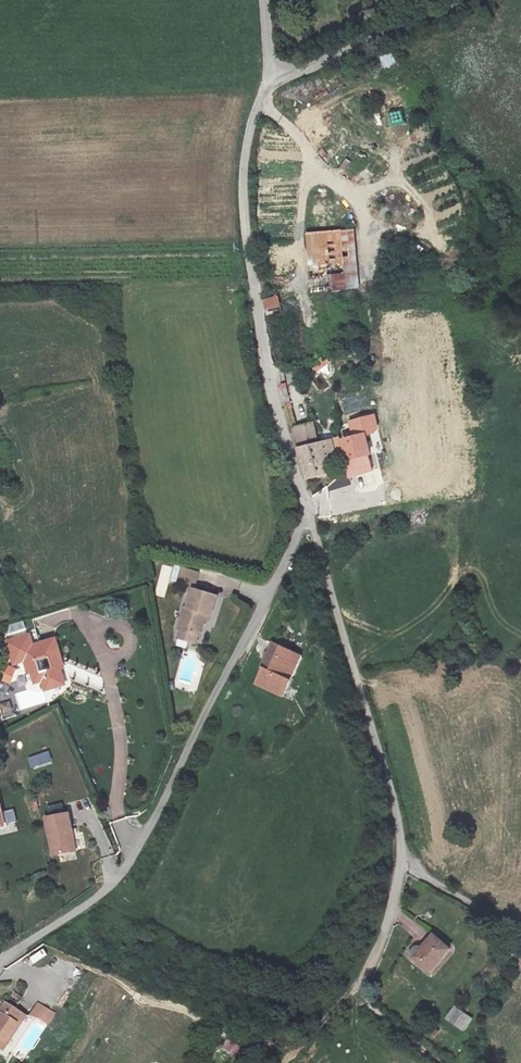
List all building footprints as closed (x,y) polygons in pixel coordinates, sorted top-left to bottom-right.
[(382,66),(395,64),(393,53),(381,55),(382,66)] [(414,215),(398,219),(400,226),(416,221),(414,215)] [(360,293),(360,232),(309,234),(313,296),(360,293)] [(358,384),(357,394),(356,396),(335,398),(337,433),(343,461),(344,467),(342,484),(366,478),(365,396),(400,392),(399,379),(381,381),(358,384)] [(282,408),(305,486),(325,480),(321,467),(333,464),(325,431),(315,433),(309,407),(294,411),(293,405),(282,408)] [(195,586),(199,571),(182,566),(178,582),(195,586)] [(177,646),(173,653),(192,663),(196,656),(199,657),(205,645),(203,643),(207,636),(214,639),(222,623),(196,609),(188,625),(184,623),(173,643),(177,646)] [(281,657),(294,632),(271,620),(259,646),(262,647),(255,662),(283,676),(290,661),(281,657)] [(13,632),(25,627),(23,621),(10,626),(13,632)] [(302,636),(294,632),(281,657),(290,661),(302,636)] [(19,672),(27,670),(30,681),(39,683),(41,689),(59,684),(53,666),(55,660),(49,639),(26,645),(22,634),(0,640),(0,641),(6,663),(16,660),(19,672)] [(27,670),(19,672),(22,683),(30,681),(27,670)] [(28,758),(32,770),(53,762),(49,751),(28,758)] [(59,838),(63,836),(59,820),(35,827),(43,863),(63,858),(59,838)] [(68,857),(63,836),(59,838),(63,858),(68,857)] [(434,963),(412,957),(403,986),(425,993),(434,963)] [(14,994),(1,1011),(0,1010),(0,1040),(3,1042),(23,1016),(25,1017),(32,1007),(14,994)] [(470,1021),(458,1018),(454,1033),(466,1036),(470,1021)]
